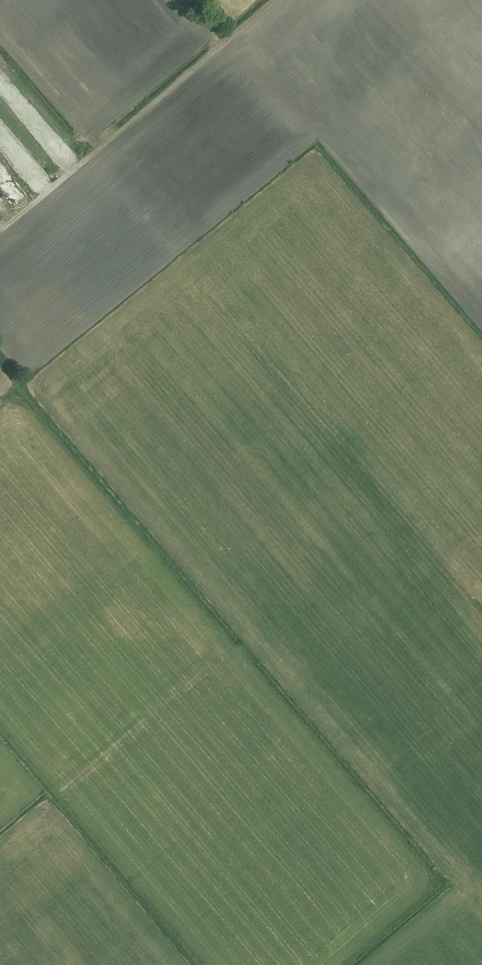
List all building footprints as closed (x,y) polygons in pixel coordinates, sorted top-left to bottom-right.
[(15,195),(23,190),(20,186),(12,191),(15,195)]
